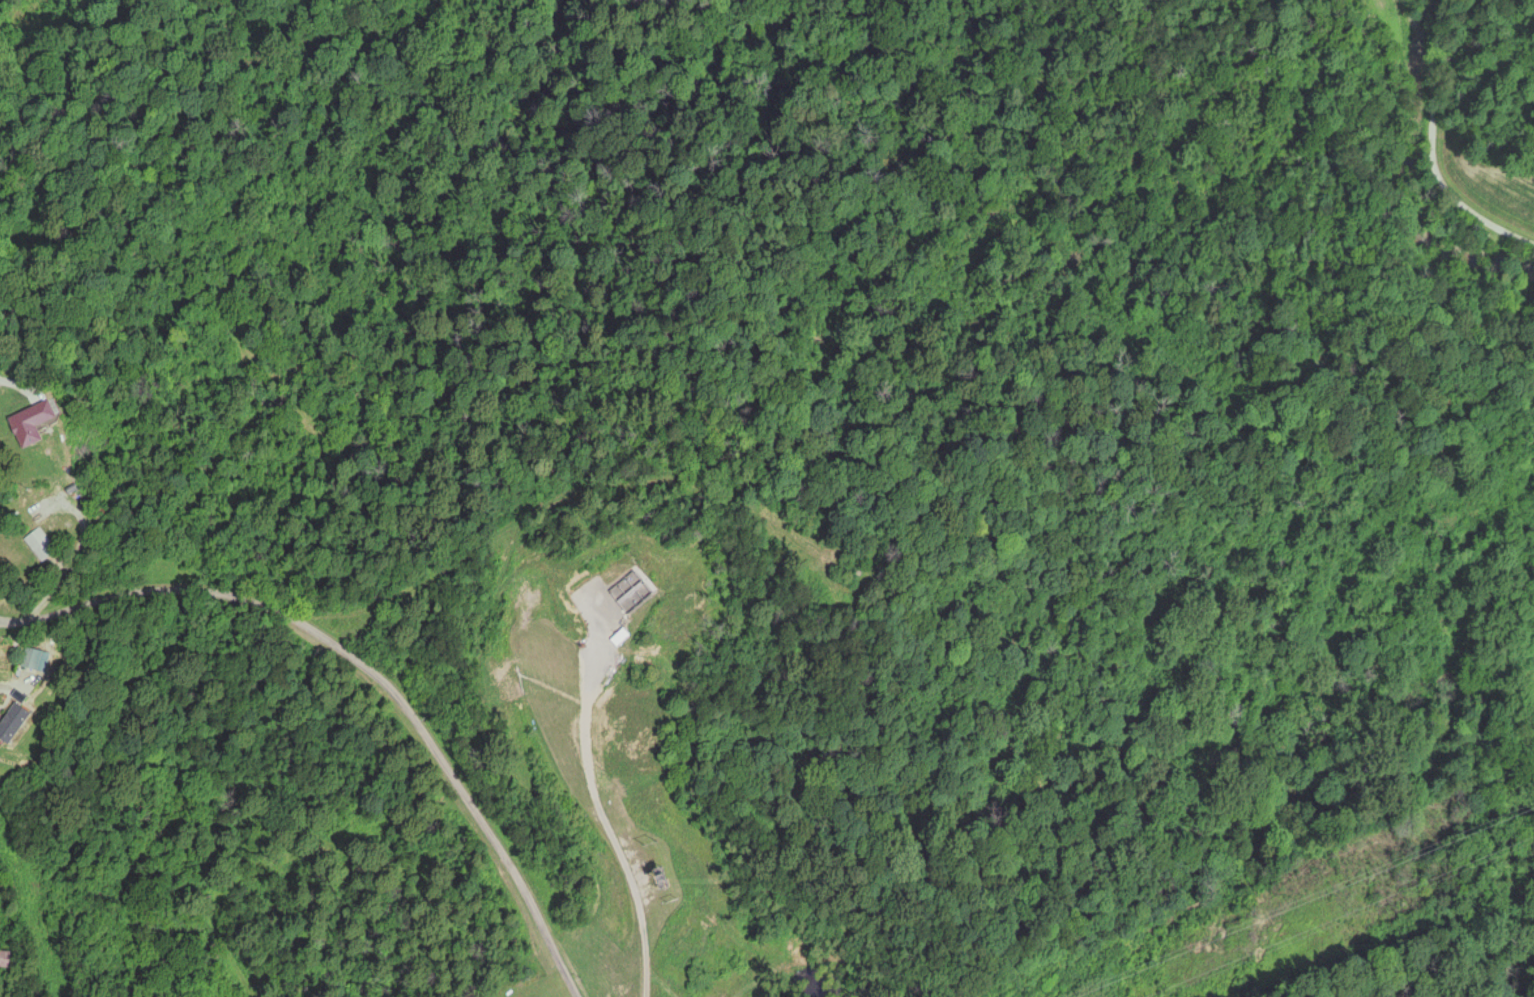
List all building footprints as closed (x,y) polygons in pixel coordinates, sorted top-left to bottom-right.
[(13,449),(46,437),(34,404),(1,416),(13,449)] [(20,541),(39,563),(54,550),(35,528),(20,541)] [(629,637),(621,630),(608,642),(616,650),(629,637)]
